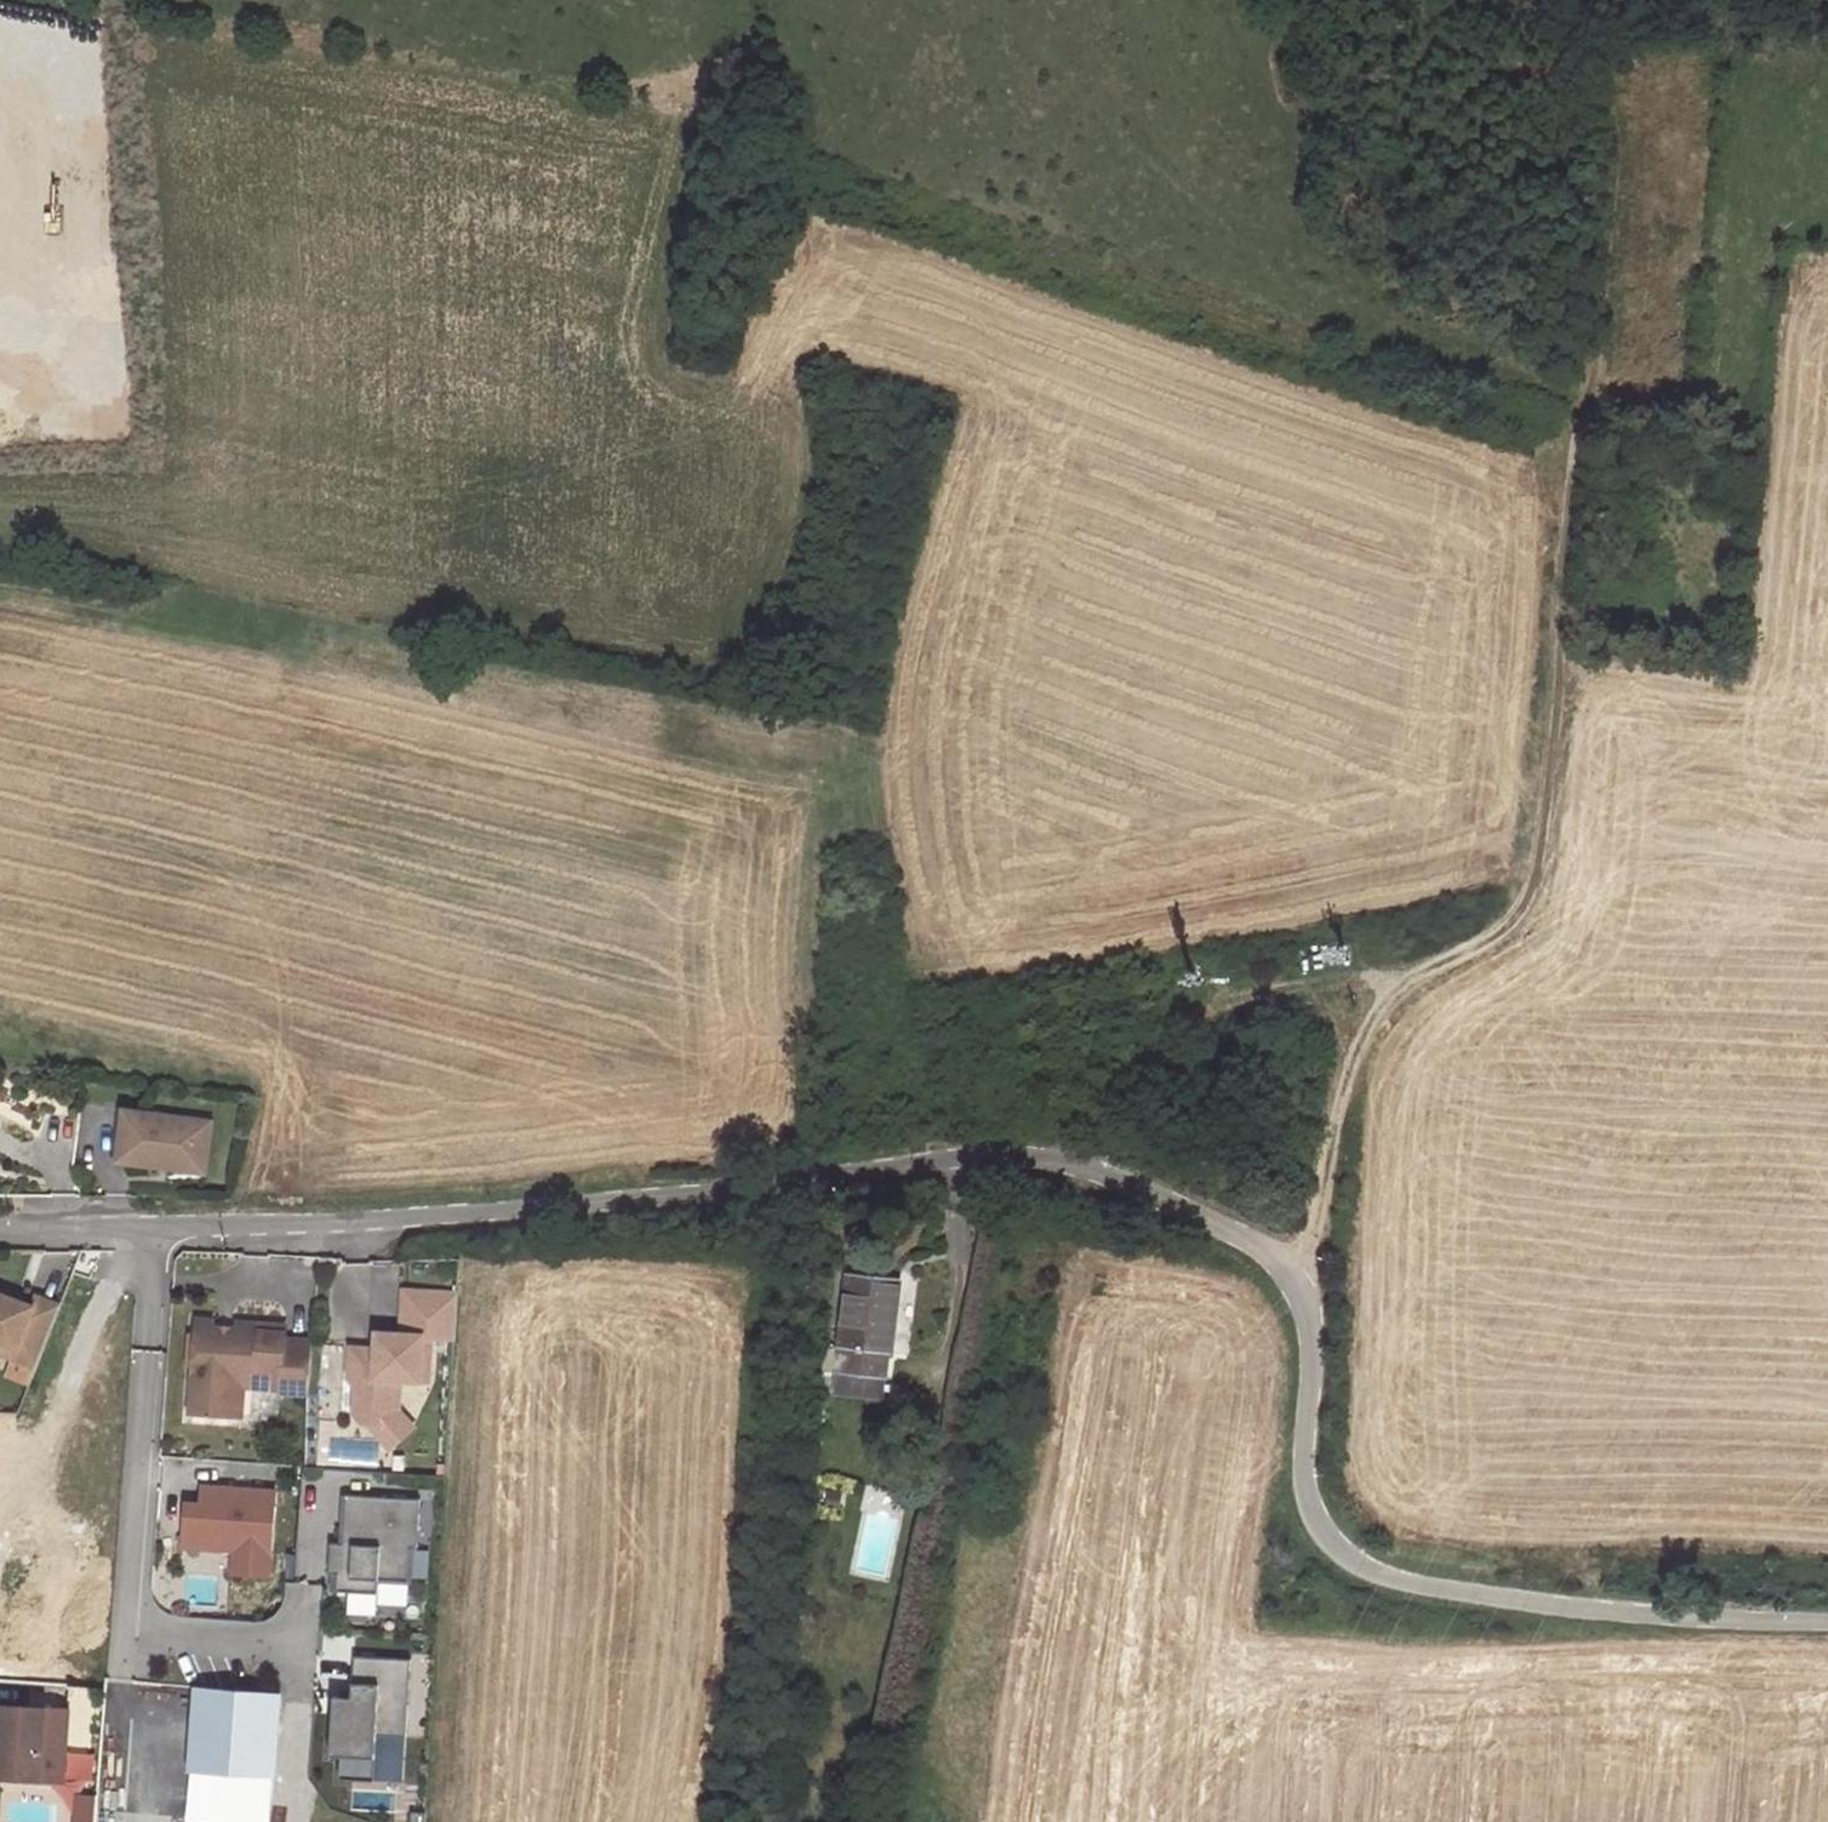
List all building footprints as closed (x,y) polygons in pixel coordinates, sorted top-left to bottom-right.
[(212,1122),(125,1110),(119,1160),(205,1172),(212,1122)] [(888,1365),(895,1290),(841,1285),(831,1385),(881,1390),(883,1365),(888,1365)] [(455,1339),(458,1294),(404,1291),(401,1334),(377,1333),(376,1349),(351,1348),(349,1377),(357,1385),(355,1413),(363,1422),(367,1423),(388,1424),(398,1415),(398,1412),(400,1380),(428,1382),(431,1337),(455,1339)] [(17,1347),(13,1357),(36,1367),(62,1307),(38,1297),(34,1307),(0,1293),(0,1340),(17,1347)] [(211,1321),(194,1320),(194,1327),(210,1328),(211,1321)] [(283,1327),(237,1323),(236,1330),(282,1334),(283,1327)] [(210,1328),(194,1327),(187,1414),(231,1417),(234,1379),(277,1382),(276,1391),(276,1394),(306,1396),(310,1342),(282,1340),(282,1334),(236,1330),(210,1328)] [(13,1357),(17,1347),(0,1340),(0,1352),(13,1357)] [(234,1379),(231,1417),(237,1418),(239,1389),(276,1391),(277,1382),(234,1379)] [(412,1428),(398,1412),(398,1415),(388,1424),(367,1423),(390,1448),(412,1428)] [(276,1579),(277,1487),(204,1486),(204,1501),(185,1501),(184,1553),(231,1553),(231,1578),(276,1579)] [(347,1574),(345,1611),(413,1614),(417,1500),(349,1497),(348,1546),(333,1545),(332,1574),(347,1574)] [(386,1736),(408,1738),(413,1661),(357,1658),(354,1702),(336,1701),(332,1775),(402,1780),(403,1760),(384,1758),(386,1736)] [(190,1821),(276,1821),(283,1693),(198,1688),(190,1821)] [(0,1711),(0,1781),(35,1784),(36,1772),(58,1773),(63,1715),(0,1711)] [(58,1773),(36,1772),(35,1784),(57,1786),(58,1773)] [(98,1797),(76,1797),(77,1821),(98,1821),(98,1797)]
